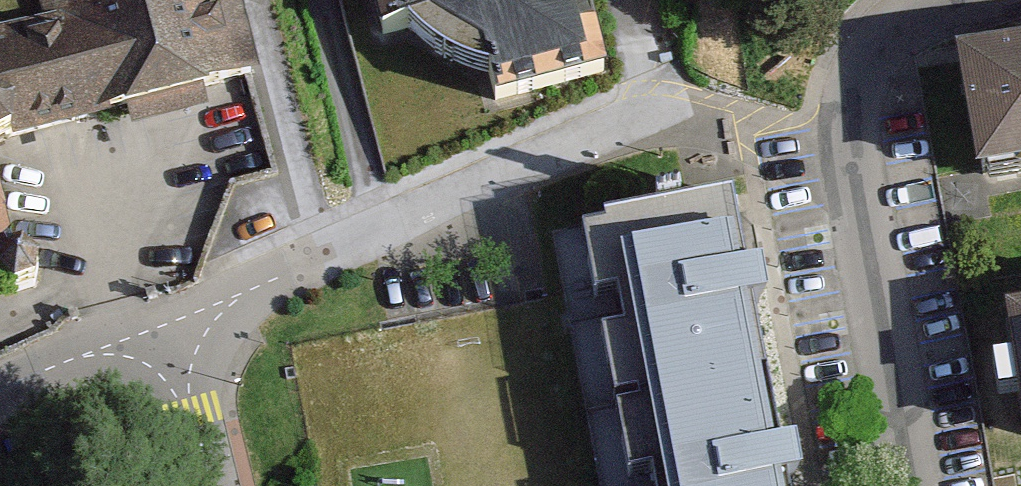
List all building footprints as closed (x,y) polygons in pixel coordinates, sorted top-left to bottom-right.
[(116,109),(131,133),(210,107),(201,86),(260,72),(241,0),(49,0),(53,15),(0,26),(0,145),(116,109)] [(605,77),(586,0),(369,0),(377,31),(410,26),(485,67),(493,104),(605,77)] [(972,171),(1020,164),(1020,36),(954,46),(972,171)] [(303,362),(324,485),(795,485),(746,201),(583,225),(590,271),(563,275),(567,313),(303,362)] [(16,286),(0,235),(0,290),(16,286)] [(1020,429),(1020,307),(1004,309),(1020,429)]
